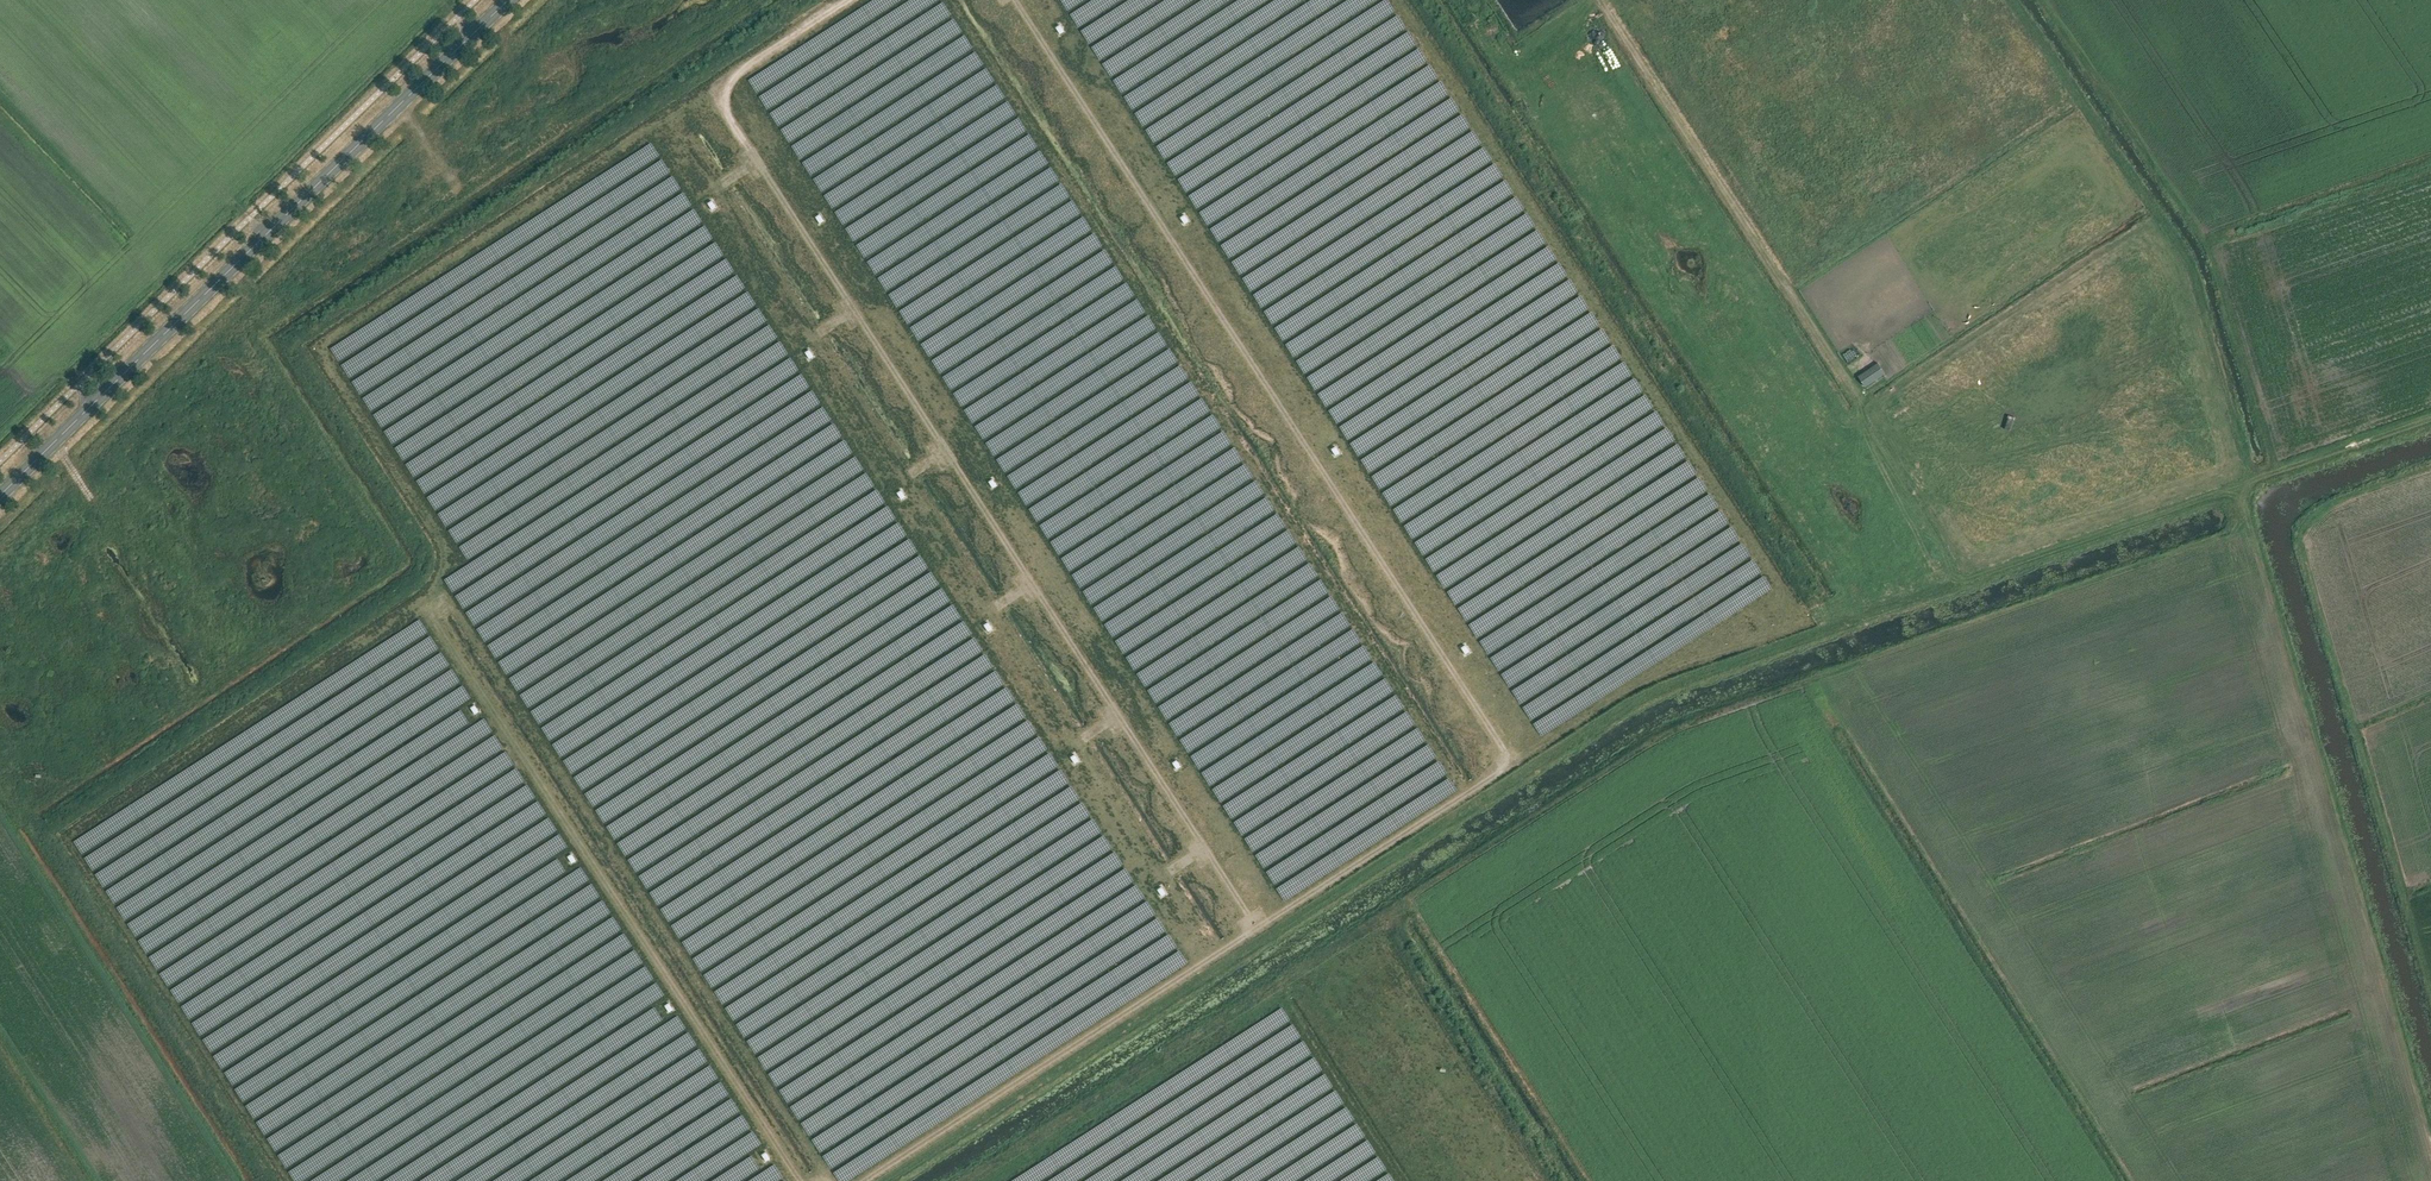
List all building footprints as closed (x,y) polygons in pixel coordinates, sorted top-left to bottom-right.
[(1550,0),(1530,0),(1520,9),(1529,18),(1550,0)] [(1859,377),(1866,388),(1885,375),(1878,364),(1859,377)]
